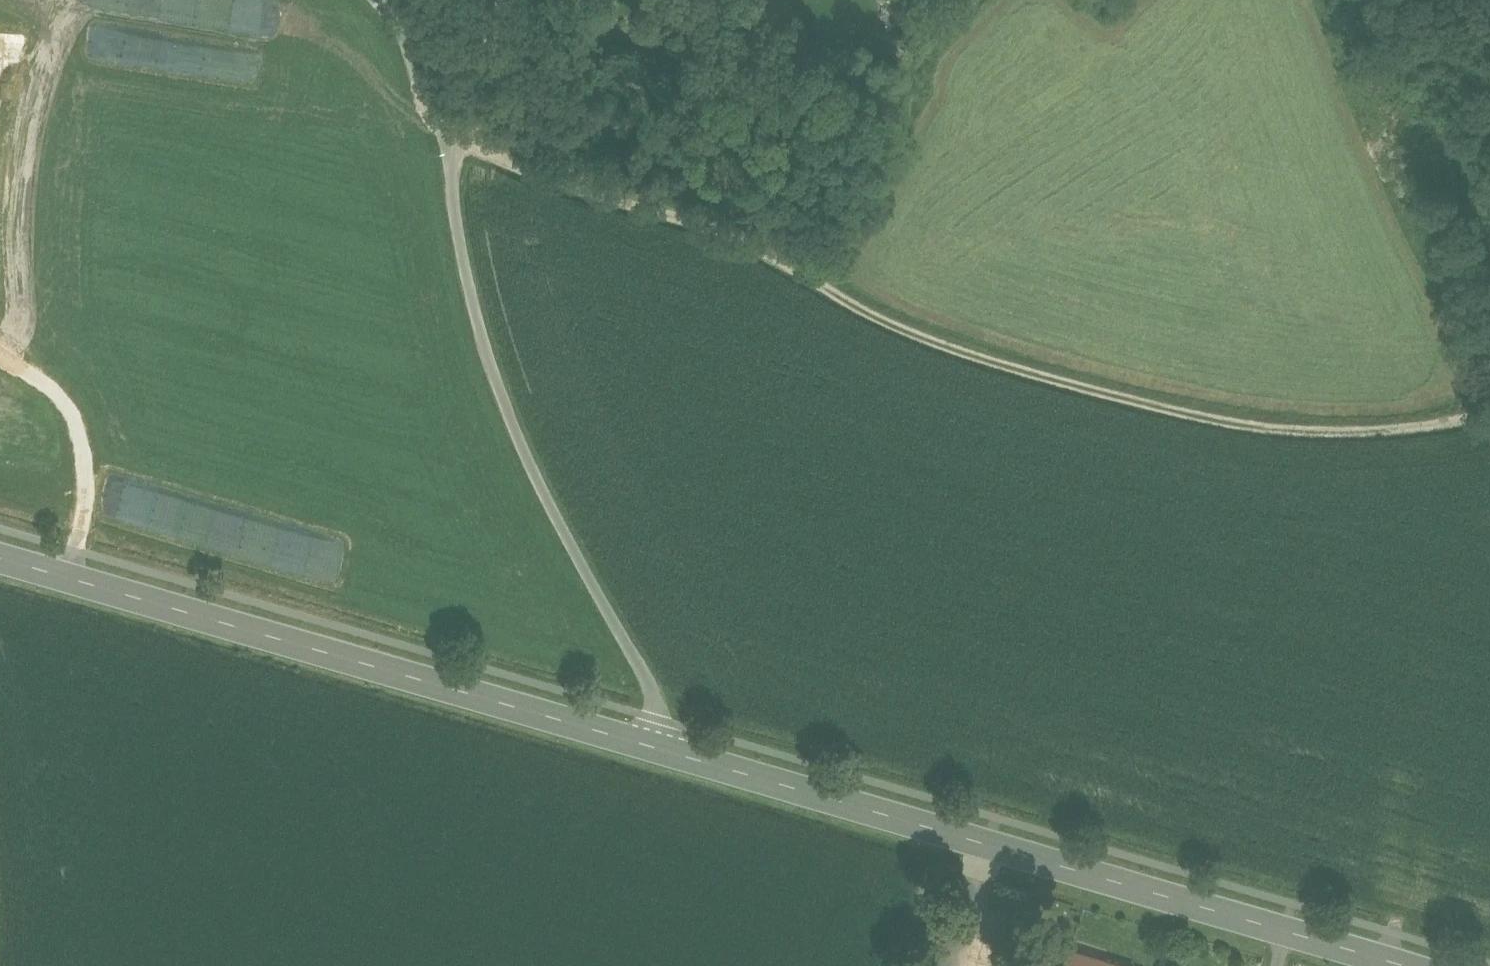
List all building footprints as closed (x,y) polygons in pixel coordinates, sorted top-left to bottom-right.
[(1063,945),(1057,965),(1137,965),(1063,945)]
